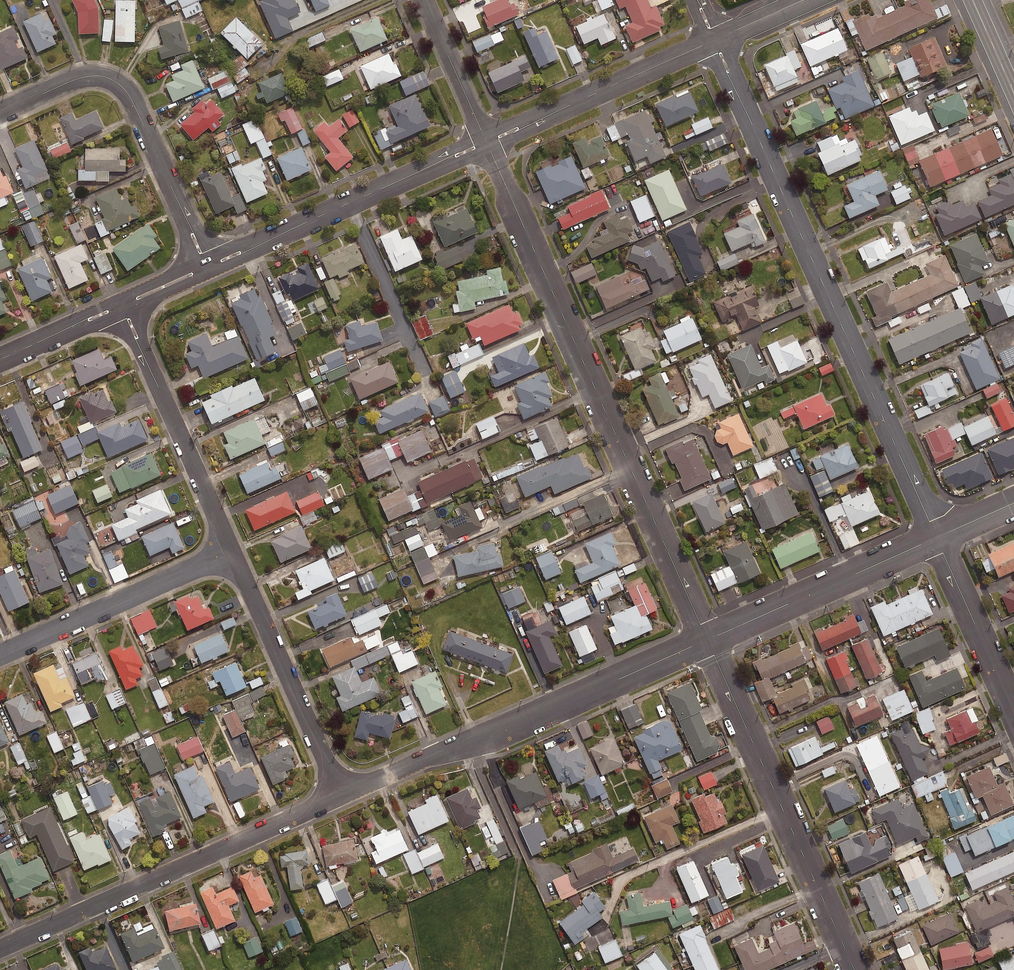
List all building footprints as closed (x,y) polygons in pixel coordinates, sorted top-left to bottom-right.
[(77,14),(78,35),(99,34),(98,9),(94,0),(71,0),(77,14)] [(316,12),(329,6),(327,0),(311,0),(316,12)] [(481,8),(485,17),(483,18),(488,29),(519,15),(514,4),(510,6),(507,0),(499,0),(481,8)] [(609,0),(597,0),(602,11),(612,7),(609,0)] [(620,9),(625,6),(633,24),(625,27),(633,43),(661,30),(660,28),(665,25),(656,5),(651,7),(648,0),(616,0),(620,9)] [(929,0),(903,0),(902,0),(904,4),(872,18),(869,11),(845,22),(850,34),(857,32),(865,48),(936,16),(933,9),(929,0)] [(135,2),(115,1),(114,43),(135,43),(135,2)] [(936,16),(937,18),(949,12),(945,3),(933,9),(936,16)] [(43,13),(24,22),(39,53),(57,44),(53,37),(58,35),(51,19),(46,21),(43,13)] [(604,15),(575,27),(583,46),(597,39),(601,47),(615,40),(604,15)] [(236,18),(220,34),(247,61),(263,45),(236,18)] [(377,18),(350,30),(360,53),(388,41),(377,18)] [(520,18),(514,21),(518,30),(524,27),(520,18)] [(845,49),(832,18),(804,30),(807,39),(800,42),(809,64),(845,49)] [(113,21),(104,20),(102,42),(111,42),(113,21)] [(179,22),(158,28),(164,47),(158,49),(161,60),(188,52),(179,22)] [(498,29),(500,32),(473,43),(477,53),(504,41),(501,34),(507,31),(505,26),(498,29)] [(15,27),(0,34),(0,64),(3,70),(29,59),(24,47),(19,49),(16,41),(21,39),(15,27)] [(559,60),(546,32),(526,41),(538,69),(559,60)] [(326,41),(322,33),(303,41),(307,49),(326,41)] [(945,64),(932,33),(906,44),(911,56),(895,62),(902,80),(918,73),(919,75),(945,64)] [(582,61),(575,46),(566,50),(573,65),(582,61)] [(778,93),(776,90),(797,80),(792,69),(800,65),(793,50),(763,63),(773,86),(766,89),(770,97),(778,93)] [(889,71),(880,51),(865,58),(874,78),(889,71)] [(389,55),(360,68),(371,91),(401,77),(396,65),(394,66),(389,55)] [(526,58),(488,74),(497,94),(524,82),(521,73),(531,69),(526,58)] [(192,61),(180,66),(182,71),(171,76),(173,82),(165,85),(173,103),(205,89),(192,61)] [(822,69),(819,63),(810,68),(813,74),(822,69)] [(844,81),(827,88),(835,108),(839,106),(844,117),(873,105),(858,68),(842,75),(844,81)] [(343,80),(339,70),(322,77),(326,87),(343,80)] [(429,86),(423,72),(400,82),(406,96),(429,86)] [(208,79),(214,90),(230,82),(227,76),(220,80),(217,74),(208,79)] [(282,74),(258,84),(267,104),(291,94),(282,74)] [(236,91),(239,89),(236,84),(233,86),(232,83),(218,90),(222,99),(236,92),(236,91)] [(945,87),(926,95),(932,109),(931,109),(936,121),(937,121),(939,126),(967,114),(957,91),(948,95),(945,87)] [(697,110),(688,90),(674,96),(673,94),(654,102),(664,125),(697,110)] [(887,97),(884,90),(877,94),(880,101),(887,97)] [(415,95),(388,107),(398,128),(386,133),(391,145),(430,128),(415,95)] [(814,99),(786,112),(795,134),(835,117),(830,106),(819,111),(814,99)] [(223,115),(215,106),(210,111),(202,101),(192,110),(194,113),(180,126),(193,141),(223,115)] [(910,111),(908,106),(888,115),(900,143),(933,129),(925,111),(917,114),(915,109),(910,111)] [(303,130),(293,108),(281,113),(291,135),(303,130)] [(644,108),(620,119),(629,138),(625,140),(634,160),(645,155),(649,163),(665,156),(644,108)] [(359,123),(352,110),(343,116),(350,128),(359,123)] [(72,113),(60,118),(72,145),(84,139),(84,138),(104,129),(96,111),(76,121),(72,113)] [(987,117),(984,112),(972,117),(975,123),(987,117)] [(706,115),(689,123),(691,126),(682,130),(685,138),(711,127),(706,115)] [(266,143),(256,119),(242,125),(251,145),(256,142),(263,159),(272,155),(268,147),(273,145),(271,141),(266,143)] [(324,123),(313,132),(330,153),(324,158),(336,172),(354,158),(338,139),(348,131),(339,120),(329,128),(324,123)] [(960,130),(957,124),(946,129),(949,135),(960,130)] [(1001,154),(990,128),(918,159),(929,185),(1001,154)] [(724,144),(719,133),(704,140),(709,151),(724,144)] [(826,174),(859,159),(857,154),(860,153),(853,138),(846,141),(844,137),(838,139),(835,133),(816,141),(820,150),(816,151),(826,174)] [(608,154),(599,134),(587,139),(589,143),(587,144),(583,136),(571,141),(582,166),(608,154)] [(891,138),(887,140),(892,152),(900,148),(896,141),(893,142),(891,138)] [(34,140),(15,149),(23,167),(17,170),(26,189),(38,184),(35,177),(48,171),(34,140)] [(71,152),(67,144),(52,151),(55,159),(71,152)] [(918,160),(911,144),(900,149),(907,165),(918,160)] [(301,148),(277,159),(287,182),(311,171),(301,148)] [(120,149),(85,149),(85,172),(126,172),(126,160),(120,160),(120,149)] [(241,160),(237,151),(226,156),(229,164),(241,160)] [(549,203),(584,187),(571,156),(535,173),(549,203)] [(266,171),(261,159),(232,172),(246,204),(268,194),(263,183),(267,181),(263,172),(266,171)] [(721,162),(690,175),(699,195),(730,182),(721,162)] [(591,174),(587,165),(580,168),(584,177),(591,174)] [(686,208),(667,168),(643,179),(661,219),(686,208)] [(887,187),(878,168),(845,183),(852,200),(842,205),(847,217),(878,203),(873,193),(887,187)] [(14,193),(6,176),(3,177),(0,170),(0,199),(14,193)] [(984,216),(1013,202),(1013,172),(1013,171),(997,178),(999,182),(988,187),(991,194),(977,200),(984,216)] [(220,173),(201,182),(216,215),(235,206),(220,173)] [(895,203),(910,197),(908,193),(912,191),(909,186),(905,187),(904,185),(902,186),(900,180),(892,184),(895,189),(890,191),(895,203)] [(70,186),(65,189),(70,201),(76,198),(70,186)] [(23,194),(30,209),(45,203),(38,187),(23,194)] [(117,189),(96,198),(105,219),(102,220),(107,232),(141,217),(135,205),(132,207),(128,197),(121,200),(117,189)] [(608,207),(600,189),(565,204),(568,211),(556,216),(561,227),(608,207)] [(23,194),(22,192),(14,195),(26,221),(34,218),(30,209),(23,194)] [(653,214),(644,193),(629,200),(638,221),(653,214)] [(980,217),(973,202),(964,206),(961,199),(949,204),(947,201),(932,207),(944,234),(980,217)] [(477,229),(466,206),(434,220),(444,244),(477,229)] [(617,212),(601,219),(606,231),(592,237),(593,241),(585,244),(590,255),(629,239),(626,233),(632,230),(626,215),(619,218),(617,212)] [(751,212),(735,219),(737,225),(722,232),(730,249),(752,240),(755,245),(764,241),(751,212)] [(1002,221),(1013,248),(1013,216),(1002,221)] [(91,232),(85,219),(70,226),(78,244),(86,240),(84,235),(91,232)] [(687,221),(666,230),(689,280),(705,273),(697,255),(701,253),(687,221)] [(45,242),(36,222),(24,227),(32,247),(45,242)] [(148,224),(112,249),(128,271),(160,248),(154,239),(157,237),(148,224)] [(402,236),(397,225),(380,233),(395,267),(422,256),(411,232),(402,236)] [(1001,231),(998,227),(988,233),(990,238),(1001,231)] [(987,262),(975,232),(949,243),(964,281),(983,273),(979,265),(987,262)] [(900,244),(893,248),(890,242),(886,244),(882,235),(857,247),(866,268),(903,251),(900,244)] [(0,237),(0,266),(2,270),(13,266),(0,237)] [(674,274),(658,240),(641,247),(632,244),(627,259),(636,262),(639,268),(645,266),(651,280),(659,276),(661,280),(674,274)] [(332,252),(321,256),(330,276),(365,261),(356,241),(343,246),(344,249),(333,254),(332,252)] [(82,244),(54,257),(69,289),(89,280),(81,263),(89,260),(82,244)] [(463,259),(457,245),(434,254),(440,269),(463,259)] [(737,262),(732,251),(715,260),(720,270),(737,262)] [(113,270),(106,253),(95,258),(102,275),(113,270)] [(915,304),(919,313),(930,308),(926,299),(957,284),(943,254),(925,262),(930,273),(889,292),(884,281),(865,290),(876,314),(871,316),(875,325),(887,320),(890,326),(901,321),(897,312),(915,304)] [(42,258),(17,269),(32,302),(53,292),(47,280),(52,278),(42,258)] [(308,260),(296,265),(299,271),(291,274),(289,270),(278,275),(286,293),(289,292),(292,299),(320,287),(308,260)] [(595,273),(590,262),(570,271),(575,282),(595,273)] [(487,273),(457,279),(459,288),(456,289),(460,310),(476,307),(474,299),(509,292),(506,278),(503,278),(500,265),(486,268),(487,273)] [(341,296),(332,276),(324,280),(333,299),(341,296)] [(631,280),(599,294),(604,306),(636,293),(631,280)] [(980,296),(974,281),(964,285),(970,300),(980,296)] [(990,323),(1013,312),(1013,290),(1011,283),(979,297),(990,323)] [(749,284),(711,301),(720,321),(735,315),(742,330),(761,322),(754,306),(758,304),(749,284)] [(950,291),(958,307),(959,307),(959,308),(969,303),(962,286),(950,291)] [(254,287),(240,293),(241,297),(232,301),(256,357),(277,348),(271,335),(276,332),(271,321),(272,320),(260,293),(258,294),(254,287)] [(327,307),(322,296),(314,299),(319,310),(327,307)] [(286,299),(276,304),(284,319),(293,315),(286,299)] [(509,302),(466,321),(472,337),(480,334),(484,343),(520,327),(519,323),(523,322),(517,310),(513,311),(509,302)] [(969,331),(958,307),(887,338),(897,363),(969,331)] [(433,332),(425,314),(411,319),(420,338),(433,332)] [(226,328),(221,315),(215,317),(220,331),(226,328)] [(700,338),(691,316),(662,329),(671,350),(700,338)] [(360,318),(345,323),(349,337),(344,338),(347,349),(383,338),(377,319),(362,324),(360,318)] [(306,332),(300,321),(287,327),(292,338),(306,332)] [(639,325),(618,334),(634,369),(655,360),(649,348),(654,345),(648,332),(644,334),(639,325)] [(249,356),(238,332),(212,344),(206,330),(187,339),(191,349),(185,351),(191,366),(198,363),(204,376),(249,356)] [(805,360),(793,333),(766,345),(778,372),(805,360)] [(999,377),(981,337),(969,342),(970,344),(958,350),(975,388),(999,377)] [(524,341),(498,352),(504,368),(490,374),(495,385),(539,365),(533,352),(530,354),(524,341)] [(459,346),(461,350),(448,356),(453,367),(484,352),(479,342),(469,346),(467,342),(459,346)] [(749,343),(726,353),(741,388),(762,379),(764,383),(774,379),(767,363),(759,366),(749,343)] [(1013,345),(997,352),(1004,367),(1013,362),(1013,347),(1013,345)] [(326,371),(346,362),(340,348),(323,355),(327,362),(318,366),(321,373),(326,371)] [(99,349),(72,361),(83,386),(118,370),(112,357),(104,360),(99,349)] [(730,399),(709,352),(695,358),(697,362),(688,365),(701,395),(707,393),(713,407),(730,399)] [(318,375),(311,378),(313,383),(329,377),(330,380),(350,371),(349,369),(360,365),(357,358),(346,362),(326,371),(327,371),(318,375)] [(389,359),(350,377),(359,398),(399,380),(389,359)] [(833,370),(829,362),(818,367),(821,375),(833,370)] [(311,378),(318,375),(315,366),(308,369),(311,378)] [(464,390),(456,369),(441,376),(450,396),(464,390)] [(545,369),(513,382),(521,400),(517,401),(524,417),(552,405),(548,395),(552,394),(547,380),(550,379),(545,369)] [(678,414),(658,370),(646,376),(649,384),(641,388),(657,423),(678,414)] [(957,392),(948,371),(918,384),(927,405),(957,392)] [(34,373),(24,377),(31,395),(42,391),(34,373)] [(232,381),(209,391),(211,395),(201,399),(211,421),(264,397),(255,375),(233,384),(232,381)] [(64,396),(58,382),(45,388),(51,401),(64,396)] [(996,382),(982,388),(987,399),(1001,392),(996,382)] [(318,402),(310,386),(296,392),(303,409),(318,402)] [(92,393),(80,398),(91,425),(117,413),(112,400),(109,402),(103,390),(92,395),(92,393)] [(420,390),(380,408),(383,415),(374,419),(379,432),(429,410),(420,390)] [(819,392),(792,404),(802,427),(830,415),(819,392)] [(450,410),(444,395),(429,401),(436,416),(450,410)] [(66,404),(64,398),(53,403),(55,408),(66,404)] [(1005,398),(990,405),(1001,429),(1013,423),(1013,417),(1005,398)] [(684,399),(674,403),(678,413),(688,409),(684,399)] [(44,450),(23,403),(4,411),(24,459),(44,450)] [(927,413),(924,405),(914,409),(917,417),(927,413)] [(57,421),(55,412),(46,415),(48,423),(57,421)] [(752,445),(737,412),(716,421),(719,427),(715,429),(713,435),(716,441),(722,443),(726,441),(731,454),(752,445)] [(994,433),(985,413),(975,417),(977,420),(963,426),(971,444),(994,433)] [(499,430),(493,415),(476,422),(483,437),(499,430)] [(557,415),(535,426),(540,438),(529,443),(536,459),(570,443),(557,415)] [(254,416),(223,430),(228,441),(224,443),(230,457),(265,441),(254,416)] [(301,416),(293,419),(297,428),(305,424),(301,416)] [(120,423),(97,433),(108,459),(149,441),(139,420),(122,427),(120,423)] [(964,432),(960,422),(944,428),(943,424),(923,432),(935,461),(953,454),(950,447),(955,444),(953,437),(964,432)] [(422,428),(397,439),(407,461),(432,449),(422,428)] [(288,448),(282,434),(266,441),(271,455),(288,448)] [(710,477),(692,437),(667,448),(685,488),(710,477)] [(10,456),(5,444),(1,445),(0,442),(0,460),(10,456)] [(847,442),(818,454),(829,478),(857,465),(847,442)] [(1005,461),(997,443),(955,462),(964,482),(977,476),(976,474),(1005,461)] [(384,445),(359,456),(368,478),(393,467),(384,445)] [(796,452),(794,446),(782,450),(784,456),(796,452)] [(584,465),(578,451),(564,457),(563,455),(542,465),(541,464),(516,474),(525,494),(550,483),(554,492),(593,475),(588,463),(584,465)] [(152,453),(122,467),(132,489),(162,476),(152,453)] [(465,458),(417,480),(427,501),(475,480),(465,458)] [(770,473),(764,459),(753,464),(758,477),(770,473)] [(268,460),(239,473),(247,491),(281,476),(276,464),(271,467),(268,460)] [(494,480),(523,468),(521,463),(491,475),(494,480)] [(89,471),(87,464),(67,472),(69,478),(89,471)] [(717,469),(709,472),(712,479),(720,477),(717,469)] [(735,486),(730,477),(718,482),(722,492),(735,486)] [(797,513),(783,480),(755,493),(751,484),(743,488),(761,529),(797,513)] [(78,502),(70,482),(47,493),(55,512),(78,502)] [(112,495),(107,483),(93,489),(98,501),(112,495)] [(404,486),(378,497),(388,519),(413,508),(404,486)] [(877,513),(867,488),(839,500),(849,525),(877,513)] [(160,490),(136,501),(137,505),(125,510),(128,518),(112,525),(119,542),(138,534),(136,530),(171,515),(160,490)] [(287,490),(245,508),(254,528),(296,510),(287,490)] [(604,491),(582,500),(587,512),(572,518),(577,529),(613,514),(604,491)] [(710,491),(691,500),(704,530),(724,522),(710,491)] [(519,506),(514,493),(500,498),(505,511),(519,506)] [(44,507),(39,497),(12,509),(20,526),(41,516),(38,509),(44,507)] [(579,503),(576,497),(552,507),(556,514),(579,503)] [(462,512),(441,521),(449,538),(470,529),(470,531),(483,525),(470,499),(458,504),(462,512)] [(742,508),(739,502),(729,507),(731,513),(742,508)] [(440,524),(434,508),(422,513),(428,529),(440,524)] [(68,540),(57,545),(70,575),(89,567),(85,556),(91,554),(86,544),(90,542),(81,522),(71,526),(66,535),(68,540)] [(174,523),(142,537),(150,557),(170,548),(173,554),(185,549),(174,523)] [(282,535),(271,540),(280,561),(312,547),(301,523),(281,532),(282,535)] [(423,543),(416,525),(391,535),(394,542),(405,537),(410,549),(423,543)] [(875,532),(872,527),(859,533),(862,538),(875,532)] [(611,530),(584,541),(593,560),(575,568),(580,581),(621,563),(612,544),(616,542),(611,530)] [(818,550),(809,530),(770,548),(779,567),(818,550)] [(345,549),(341,539),(325,547),(329,557),(345,549)] [(759,572),(744,539),(721,549),(728,565),(709,573),(717,590),(759,572)] [(494,540),(477,544),(478,548),(454,553),(458,574),(503,564),(501,552),(497,553),(494,540)] [(986,552),(997,575),(1013,568),(1013,540),(986,552)] [(437,552),(432,542),(411,551),(424,582),(437,576),(429,556),(437,552)] [(561,571),(552,549),(536,556),(546,578),(561,571)] [(51,550),(27,558),(40,594),(63,585),(51,550)] [(117,564),(111,550),(103,553),(114,581),(128,575),(123,562),(117,564)] [(324,555),(295,568),(301,581),(305,579),(309,589),(334,578),(324,555)] [(637,569),(634,561),(622,566),(625,573),(637,569)] [(615,569),(598,577),(599,581),(590,585),(597,599),(624,587),(615,569)] [(0,577),(0,593),(9,612),(30,603),(15,571),(0,577)] [(378,585),(372,571),(358,576),(364,591),(378,585)] [(645,581),(628,588),(635,603),(640,615),(657,608),(645,581)] [(1013,609),(1013,584),(1007,587),(1008,591),(1000,594),(1008,612),(1013,609)] [(525,599),(519,585),(501,593),(507,607),(525,599)] [(931,613),(920,587),(885,603),(883,599),(869,605),(882,635),(931,613)] [(326,600),(307,609),(315,627),(347,613),(337,590),(325,596),(326,600)] [(584,594),(558,606),(566,623),(592,612),(584,594)] [(191,595),(176,601),(189,630),(216,618),(211,606),(205,608),(200,595),(192,599),(191,595)] [(554,608),(550,600),(544,602),(547,611),(554,608)] [(390,610),(386,602),(352,618),(359,633),(382,623),(378,615),(390,610)] [(652,627),(647,614),(640,617),(640,615),(635,603),(610,614),(615,624),(608,627),(615,643),(652,627)] [(157,625),(149,609),(131,617),(138,633),(157,625)] [(853,615),(814,632),(821,649),(860,632),(853,615)] [(236,623),(233,616),(221,621),(224,628),(236,623)] [(550,618),(525,629),(544,672),(562,664),(549,634),(556,631),(550,618)] [(587,623),(569,631),(579,655),(597,647),(587,623)] [(937,627),(894,646),(903,667),(946,648),(937,627)] [(513,652),(449,629),(442,648),(507,671),(513,652)] [(223,633),(195,645),(203,663),(231,650),(223,633)] [(351,634),(321,647),(329,665),(359,652),(351,634)] [(866,637),(850,644),(865,678),(881,671),(866,637)] [(796,644),(753,662),(761,679),(804,661),(796,644)] [(123,645),(111,650),(128,688),(139,683),(137,678),(144,675),(141,667),(145,665),(140,653),(138,654),(134,645),(125,649),(123,645)] [(840,651),(824,658),(840,692),(855,685),(840,651)] [(109,675),(98,652),(74,662),(83,682),(98,676),(100,679),(109,675)] [(174,663),(170,654),(156,660),(160,669),(174,663)] [(249,686),(238,661),(217,670),(229,695),(249,686)] [(62,679),(55,664),(35,673),(52,711),(64,706),(63,703),(78,696),(69,676),(62,679)] [(355,664),(332,674),(340,694),(336,696),(342,709),(381,692),(374,675),(362,680),(355,664)] [(920,669),(907,675),(921,706),(964,687),(955,666),(925,679),(920,669)] [(435,669),(411,680),(426,712),(446,703),(439,686),(443,685),(435,669)] [(263,682),(260,676),(249,680),(252,687),(263,682)] [(690,680),(666,690),(679,718),(699,709),(702,708),(690,680)] [(809,699),(801,682),(770,696),(778,712),(809,699)] [(266,693),(262,685),(249,692),(253,699),(266,693)] [(168,703),(161,687),(152,690),(159,707),(168,703)] [(126,702),(120,688),(106,694),(112,708),(126,702)] [(912,709),(902,688),(881,698),(891,719),(912,709)] [(255,714),(251,702),(252,701),(249,692),(233,698),(241,719),(255,714)] [(28,704),(24,693),(7,701),(21,734),(49,722),(44,710),(38,713),(33,702),(28,704)] [(881,713),(873,694),(846,706),(854,725),(881,713)] [(403,721),(418,714),(411,699),(404,702),(407,708),(399,711),(403,721)] [(91,718),(84,701),(66,708),(74,725),(91,718)] [(97,711),(92,701),(87,704),(92,714),(97,711)] [(191,708),(188,701),(178,705),(181,712),(191,708)] [(643,721),(634,703),(621,709),(629,727),(643,721)] [(933,718),(928,707),(914,713),(922,733),(934,728),(930,719),(933,718)] [(245,730),(236,708),(223,713),(232,735),(245,730)] [(174,719),(170,709),(162,712),(166,722),(174,719)] [(395,718),(361,709),(354,734),(367,738),(369,731),(390,736),(395,718)] [(710,734),(699,709),(679,718),(697,760),(717,751),(720,743),(717,736),(710,734)] [(964,709),(945,717),(955,741),(978,731),(973,720),(970,721),(964,709)] [(833,727),(827,715),(815,720),(821,733),(833,727)] [(11,742),(0,717),(0,746),(11,742)] [(664,718),(642,727),(644,730),(633,735),(649,771),(661,766),(658,758),(682,747),(670,720),(664,718)] [(593,734),(587,720),(577,724),(583,738),(593,734)] [(901,728),(891,733),(912,779),(928,772),(921,757),(925,756),(929,746),(920,743),(919,743),(913,729),(903,734),(901,728)] [(63,747),(56,730),(47,734),(54,751),(63,747)] [(165,766),(151,734),(144,737),(148,745),(140,748),(150,772),(165,766)] [(875,734),(854,743),(878,795),(899,786),(875,734)] [(203,749),(197,735),(177,744),(184,757),(203,749)] [(614,735),(589,746),(601,772),(625,761),(614,735)] [(814,735),(786,748),(794,765),(822,753),(814,735)] [(27,759),(19,741),(11,745),(18,763),(27,759)] [(86,759),(78,741),(72,744),(77,756),(71,758),(73,764),(86,759)] [(297,755),(291,743),(263,756),(275,784),(287,779),(284,772),(297,766),(293,757),(297,755)] [(558,743),(544,749),(558,779),(566,776),(569,782),(586,775),(582,765),(587,763),(579,745),(567,750),(565,747),(561,749),(558,743)] [(1008,760),(1005,752),(992,757),(995,765),(1008,760)] [(38,767),(35,758),(24,761),(26,767),(31,766),(32,769),(38,767)] [(262,788),(252,766),(237,773),(231,761),(217,767),(232,801),(262,788)] [(217,801),(204,774),(200,776),(196,765),(176,774),(195,818),(208,812),(206,806),(217,801)] [(835,772),(832,765),(821,770),(824,776),(835,772)] [(987,765),(964,775),(974,797),(981,794),(989,814),(1013,803),(1003,781),(996,784),(987,765)] [(519,773),(506,779),(518,807),(547,794),(536,769),(520,776),(519,773)] [(717,782),(712,770),(699,776),(704,788),(717,782)] [(947,784),(941,771),(911,785),(916,797),(923,793),(926,801),(933,798),(930,791),(947,784)] [(591,797),(599,793),(602,799),(609,796),(604,783),(607,782),(604,774),(600,775),(599,773),(583,780),(591,797)] [(672,790),(667,778),(652,785),(658,797),(672,790)] [(843,778),(822,787),(833,811),(854,802),(843,778)] [(104,783),(102,779),(85,786),(86,789),(79,792),(88,812),(112,801),(109,794),(115,792),(110,781),(104,783)] [(469,787),(448,797),(463,829),(477,822),(476,820),(483,817),(479,810),(484,808),(478,796),(474,798),(469,787)] [(975,819),(970,808),(966,810),(957,788),(947,792),(956,814),(948,817),(953,828),(975,819)] [(77,812),(67,790),(54,796),(63,818),(77,812)] [(704,792),(691,797),(706,831),(728,821),(724,813),(727,811),(721,798),(718,799),(714,790),(705,794),(704,792)] [(184,816),(172,791),(157,797),(160,804),(156,806),(152,797),(141,802),(156,835),(167,830),(164,825),(184,816)] [(449,818),(437,792),(426,797),(427,800),(408,809),(418,832),(449,818)] [(897,797),(870,809),(876,822),(885,818),(896,844),(915,836),(917,841),(927,836),(912,802),(901,807),(897,797)] [(634,802),(615,809),(617,814),(636,807),(634,802)] [(672,802),(644,815),(655,841),(663,838),(667,847),(680,842),(672,824),(680,820),(672,802)] [(52,806),(23,819),(31,837),(38,833),(55,871),(76,861),(52,806)] [(139,821),(130,806),(110,817),(110,825),(124,849),(134,844),(131,839),(143,832),(137,822),(139,821)] [(965,834),(973,854),(1013,837),(1013,813),(965,834)] [(508,851),(493,818),(486,821),(496,842),(490,845),(497,860),(506,857),(504,853),(508,851)] [(546,836),(538,818),(519,826),(531,853),(542,848),(539,840),(546,836)] [(848,831),(841,818),(825,825),(832,839),(848,831)] [(580,821),(567,826),(569,833),(583,828),(580,821)] [(408,846),(399,826),(386,832),(384,828),(369,834),(375,847),(371,849),(376,860),(408,846)] [(852,841),(838,847),(849,871),(889,854),(882,839),(869,844),(863,830),(850,836),(852,841)] [(84,831),(71,837),(86,870),(100,864),(100,865),(113,859),(102,833),(88,839),(84,831)] [(360,859),(355,839),(324,846),(328,866),(360,859)] [(593,850),(568,861),(571,870),(569,871),(576,886),(639,859),(633,846),(613,855),(607,841),(592,848),(593,850)] [(444,856),(438,842),(417,851),(415,848),(404,853),(412,872),(424,867),(423,865),(444,856)] [(763,843),(741,853),(758,890),(780,880),(763,843)] [(934,855),(929,845),(924,847),(927,854),(923,855),(925,860),(934,855)] [(311,864),(309,849),(286,853),(287,855),(281,856),(283,867),(289,866),(292,890),(305,888),(302,866),(311,864)] [(963,871),(970,889),(1013,870),(1013,849),(963,871)] [(962,871),(953,850),(941,856),(950,876),(962,871)] [(0,856),(0,859),(17,898),(34,890),(33,888),(44,883),(43,882),(51,878),(42,857),(19,867),(12,851),(0,856)] [(484,866),(480,852),(471,855),(475,869),(484,866)] [(917,854),(896,864),(917,909),(938,900),(917,854)] [(728,857),(711,864),(726,898),(742,891),(735,876),(739,874),(734,863),(731,864),(728,857)] [(694,859),(676,866),(691,901),(709,894),(694,859)] [(256,877),(253,870),(241,875),(257,912),(276,904),(263,874),(256,877)] [(878,872),(857,881),(876,926),(897,917),(878,872)] [(337,897),(331,885),(327,878),(316,884),(326,903),(337,897)] [(343,879),(331,885),(337,897),(341,906),(353,901),(343,879)] [(901,893),(902,893),(898,884),(892,887),(895,896),(901,893)] [(963,905),(975,931),(1013,914),(1013,902),(1007,885),(992,892),(996,900),(981,906),(978,898),(963,905)] [(241,900),(234,886),(218,893),(214,886),(201,892),(218,929),(237,920),(230,905),(241,900)] [(584,902),(558,920),(574,944),(585,936),(581,930),(602,915),(599,910),(606,905),(594,889),(581,898),(584,902)] [(640,891),(626,894),(629,907),(619,909),(622,924),(673,914),(670,899),(643,905),(640,891)] [(901,893),(895,896),(902,909),(908,907),(901,893)] [(723,908),(717,894),(708,899),(713,912),(723,908)] [(201,924),(196,904),(165,912),(170,932),(201,924)] [(695,922),(692,915),(698,912),(695,904),(688,907),(687,904),(673,910),(674,913),(667,916),(672,927),(681,923),(683,927),(695,922)] [(735,918),(730,907),(709,916),(714,927),(735,918)] [(949,911),(920,924),(929,944),(958,932),(949,911)] [(301,931),(296,916),(284,920),(290,935),(301,931)] [(735,944),(746,969),(764,969),(817,947),(813,938),(804,942),(795,920),(773,930),(778,943),(758,952),(752,937),(735,944)] [(679,932),(696,969),(721,969),(700,923),(679,932)] [(165,949),(156,929),(138,937),(134,928),(121,935),(133,963),(165,949)] [(891,937),(906,969),(929,969),(910,929),(891,937)] [(216,938),(213,930),(201,935),(208,950),(224,943),(221,936),(216,938)] [(263,950),(258,936),(243,942),(249,955),(263,950)] [(622,954),(616,939),(599,946),(605,961),(622,954)] [(968,942),(937,948),(941,969),(971,964),(968,942)] [(992,955),(988,946),(974,952),(978,961),(992,955)] [(106,947),(93,953),(90,948),(79,953),(86,969),(115,969),(116,969),(106,947)] [(636,962),(642,969),(671,969),(655,948),(636,962)] [(386,949),(375,954),(377,960),(388,955),(386,949)] [(172,950),(162,955),(164,959),(155,963),(157,966),(149,969),(181,969),(172,950)] [(1011,955),(998,961),(1002,969),(1013,969),(1013,962),(1011,955)] [(405,957),(377,969),(411,969),(405,957)] [(339,966),(341,969),(348,969),(351,968),(348,962),(339,966)]
